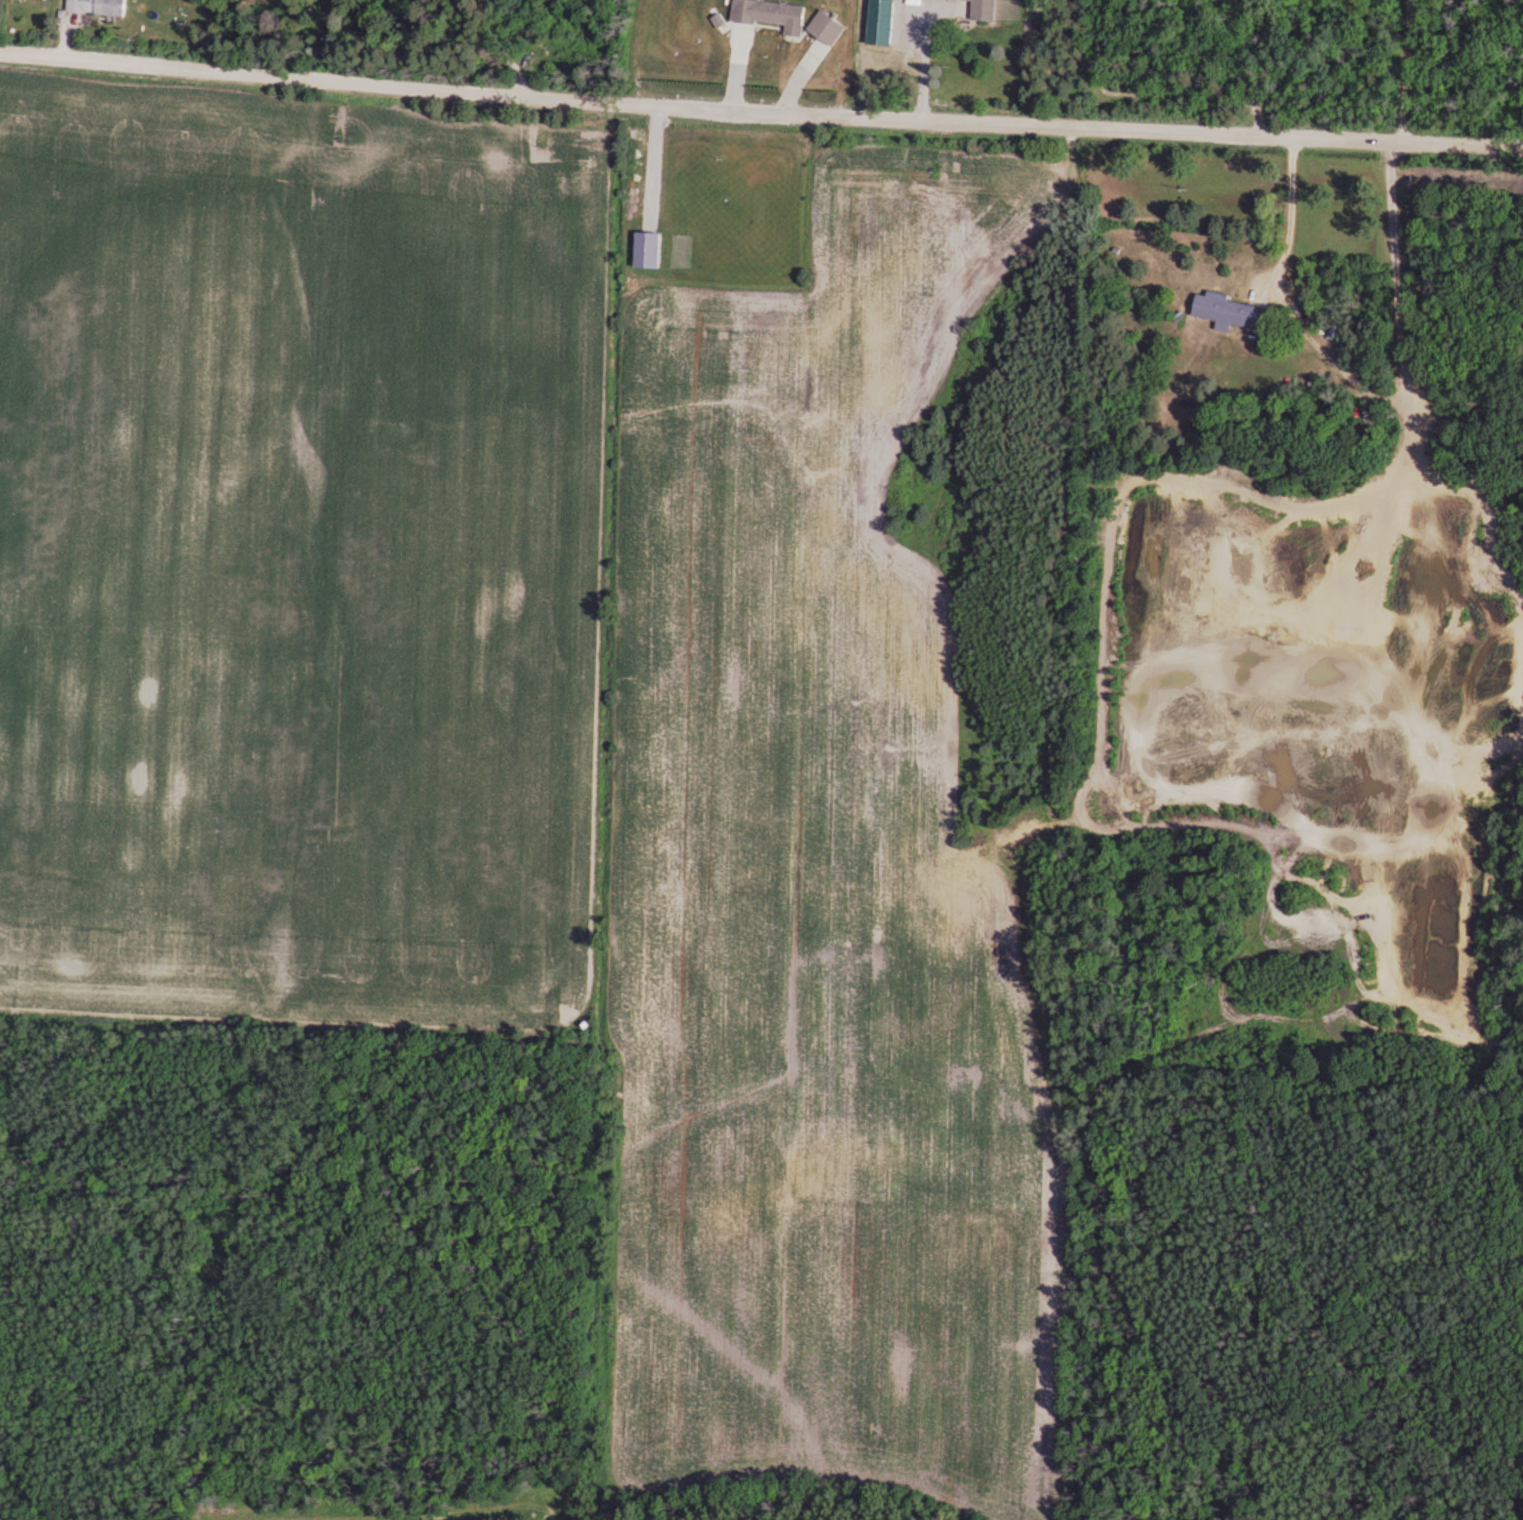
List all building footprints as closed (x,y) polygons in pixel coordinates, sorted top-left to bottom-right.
[(123,0),(63,0),(63,11),(122,14),(123,0)] [(800,35),(803,3),(767,0),(730,0),(728,19),(782,24),(781,34),(800,35)] [(942,17),(993,19),(993,0),(943,0),(942,17)] [(1227,322),(1259,327),(1263,305),(1224,298),(1225,294),(1192,288),(1188,314),(1213,318),(1212,327),(1225,330),(1227,322)]
